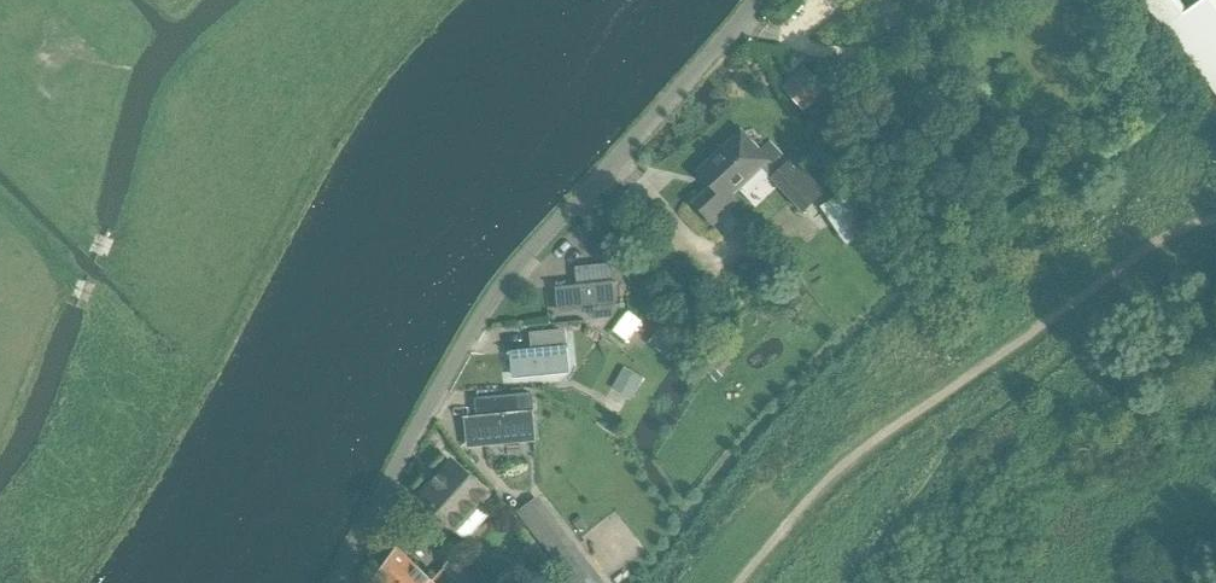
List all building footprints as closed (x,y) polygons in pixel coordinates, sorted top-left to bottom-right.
[(1187,13),(1177,0),(1141,0),(1163,31),(1167,28),(1215,95),(1215,0),(1205,0),(1187,13)] [(803,111),(824,92),(802,68),(781,88),(803,111)] [(769,142),(758,151),(740,132),(702,168),(716,182),(691,205),(710,225),(737,200),(731,194),(760,167),(770,178),(769,178),(802,214),(824,193),(791,157),(787,161),(769,142)] [(819,208),(845,246),(869,230),(843,191),(819,208)] [(604,250),(594,236),(586,243),(588,249),(591,249),(596,261),(608,260),(604,250)] [(576,289),(556,291),(559,311),(585,309),(585,314),(593,320),(613,318),(609,286),(607,264),(573,267),(576,289)] [(795,278),(788,284),(796,293),(803,288),(795,278)] [(660,326),(650,339),(671,355),(681,342),(660,326)] [(566,372),(564,351),(562,330),(528,333),(530,354),(511,355),(513,377),(566,372)] [(711,366),(706,370),(715,382),(721,377),(711,366)] [(633,399),(644,379),(621,367),(610,387),(633,399)] [(477,418),(465,419),(465,421),(467,442),(519,437),(534,435),(532,413),(533,413),(531,395),(476,400),(477,418)] [(452,463),(421,497),(443,518),(454,528),(455,530),(464,538),(487,514),(476,504),(485,494),(482,491),(452,463)] [(516,513),(571,582),(594,582),(531,502),(516,513)] [(579,517),(571,523),(579,534),(587,528),(579,517)] [(370,581),(373,582),(434,582),(396,545),(370,581)] [(443,566),(460,582),(490,582),(456,550),(443,566)]
